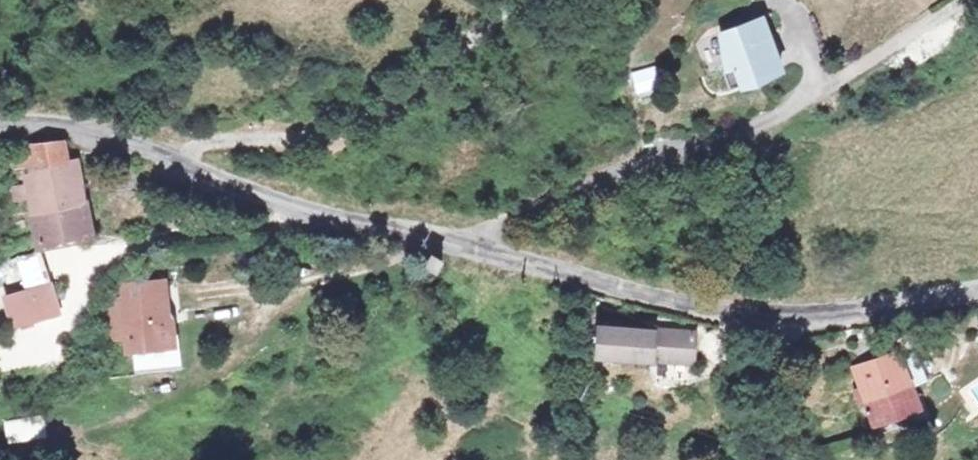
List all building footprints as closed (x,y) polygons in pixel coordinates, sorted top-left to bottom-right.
[(756,4),(743,10),(752,17),(755,25),(763,23),(756,4)] [(743,10),(714,22),(723,59),(717,61),(725,80),(751,70),(758,51),(772,46),(763,23),(755,25),(752,17),(743,10)] [(777,59),(772,46),(758,51),(751,70),(777,59)] [(651,66),(631,72),(637,91),(657,86),(651,66)] [(67,152),(28,159),(32,191),(19,193),(22,216),(35,212),(41,248),(90,239),(76,169),(69,170),(67,152)] [(0,267),(0,272),(9,317),(37,312),(36,305),(50,301),(40,257),(0,267)] [(149,288),(114,294),(126,404),(174,393),(162,321),(154,321),(149,288)] [(55,321),(50,301),(36,305),(37,312),(9,317),(12,333),(55,321)] [(919,331),(898,336),(902,351),(923,345),(919,331)] [(703,345),(605,335),(601,370),(699,379),(703,345)] [(899,352),(847,368),(864,432),(918,413),(899,352)] [(45,414),(3,421),(7,444),(49,437),(45,414)]
